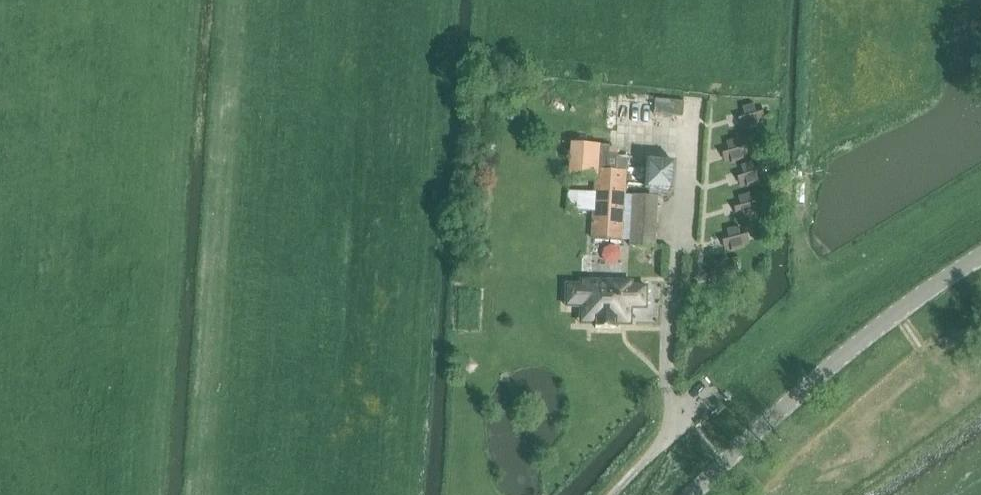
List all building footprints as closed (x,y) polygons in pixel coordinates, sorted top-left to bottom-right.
[(655,116),(681,118),(682,102),(657,100),(655,116)] [(735,111),(739,124),(740,127),(746,126),(747,128),(760,125),(759,122),(765,120),(761,104),(755,105),(754,102),(741,106),(741,109),(735,111)] [(720,146),(720,148),(724,162),(730,160),(731,163),(744,160),(743,157),(749,155),(745,139),(739,140),(738,137),(725,141),(725,144),(720,146)] [(571,144),(569,175),(593,177),(595,146),(571,144)] [(599,167),(621,168),(622,158),(599,157),(599,167)] [(676,163),(648,160),(645,190),(674,193),(676,163)] [(764,177),(760,164),(759,161),(753,163),(752,160),(739,165),(740,168),(734,170),(740,186),(746,184),(747,187),(760,182),(759,179),(764,177)] [(627,173),(614,172),(597,171),(591,238),(622,241),(627,183),(627,173)] [(731,200),(735,214),(736,216),(742,215),(743,218),(756,214),(755,211),(761,209),(757,193),(751,195),(750,192),(736,196),(737,198),(731,200)] [(560,194),(560,209),(574,209),(575,194),(560,194)] [(630,245),(655,247),(657,197),(632,196),(630,245)] [(720,233),(723,247),(724,250),(730,248),(731,251),(744,248),(743,245),(749,243),(745,227),(739,228),(738,225),(725,229),(726,231),(720,233)] [(708,266),(711,280),(712,283),(718,281),(719,284),(732,280),(731,277),(737,276),(733,259),(727,261),(726,258),(713,262),(713,265),(708,266)] [(597,323),(596,326),(595,326),(595,327),(616,328),(616,327),(615,326),(615,324),(631,324),(631,307),(646,308),(646,286),(620,285),(621,281),(593,281),(593,285),(567,284),(566,306),(581,306),(581,323),(597,323)]
